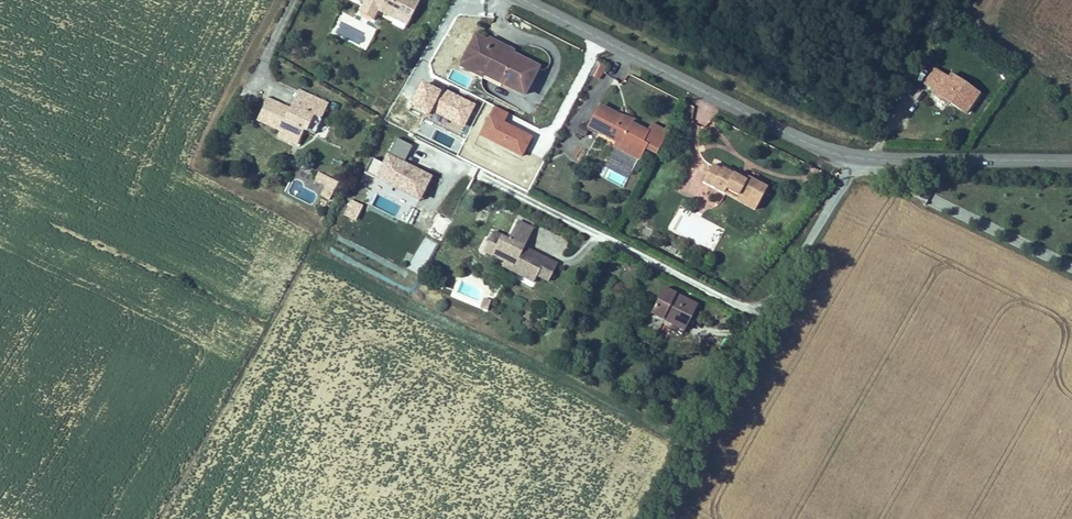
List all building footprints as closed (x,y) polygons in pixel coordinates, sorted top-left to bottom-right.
[(412,6),(401,0),(338,0),(357,10),(362,17),(370,17),(387,26),(389,21),(401,27),(412,6)] [(366,26),(370,17),(362,17),(357,10),(352,19),(366,26)] [(399,32),(401,27),(389,21),(387,26),(399,32)] [(480,87),(518,106),(532,78),(506,65),(508,62),(485,50),(483,54),(471,48),(460,70),(483,81),(480,87)] [(590,75),(602,79),(607,63),(595,60),(590,75)] [(483,81),(460,70),(457,76),(480,87),(483,81)] [(960,121),(975,100),(946,80),(942,84),(928,75),(920,88),(934,97),(932,102),(960,121)] [(318,127),(325,112),(295,99),(287,118),(265,109),(256,128),(279,138),(274,148),(286,153),(296,150),(301,138),(304,140),(311,124),(318,127)] [(650,165),(662,143),(643,133),(639,142),(625,135),(624,133),(616,133),(616,127),(595,117),(582,141),(608,154),(611,156),(609,160),(631,171),(637,158),(650,165)] [(422,199),(434,174),(405,161),(413,144),(395,136),(384,162),(372,157),(365,174),(422,199)] [(319,172),(315,180),(326,186),(331,178),(319,172)] [(756,211),(761,200),(741,190),(739,194),(730,189),(716,182),(714,184),(705,179),(696,196),(729,213),(732,209),(741,214),(746,206),(756,211)] [(326,197),(329,188),(318,183),(314,192),(326,197)] [(739,194),(741,190),(732,185),(730,189),(739,194)] [(330,210),(338,192),(329,188),(326,197),(322,207),(330,210)] [(931,196),(928,207),(945,211),(948,200),(931,196)] [(350,199),(345,216),(358,220),(363,202),(350,199)] [(749,223),(756,211),(746,206),(741,214),(732,209),(729,213),(749,223)] [(437,213),(427,234),(442,241),(452,220),(437,213)] [(516,259),(526,241),(509,232),(500,249),(486,242),(476,261),(497,272),(497,270),(503,274),(515,280),(512,285),(527,293),(530,287),(541,292),(549,276),(532,267),(528,273),(519,268),(521,265),(519,261),(516,259)] [(640,251),(653,258),(658,250),(645,243),(640,251)] [(532,267),(519,261),(521,265),(519,268),(528,273),(532,267)] [(500,279),(512,285),(515,280),(503,274),(500,279)] [(488,310),(492,299),(484,296),(480,308),(488,310)] [(678,345),(691,319),(658,302),(645,327),(678,345)]
